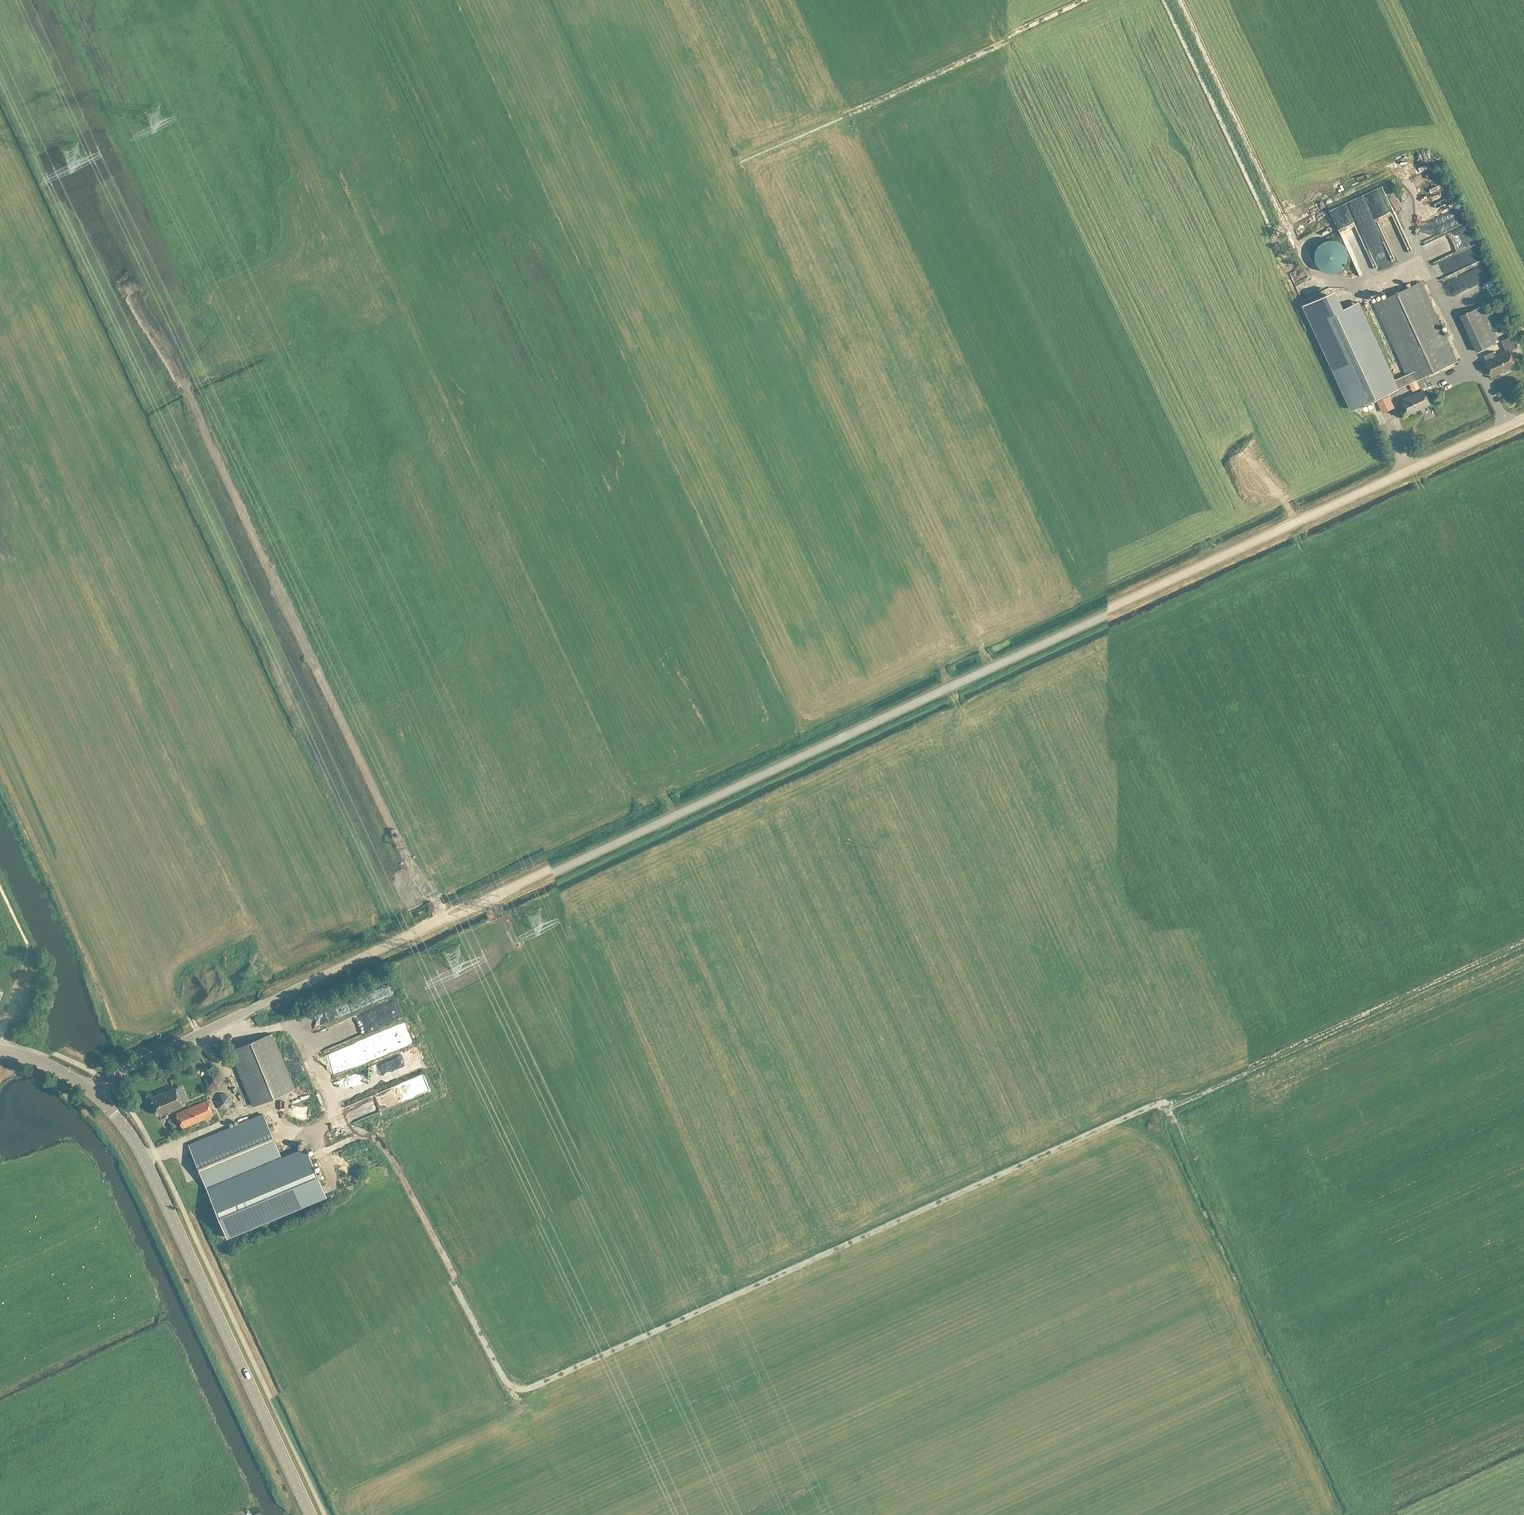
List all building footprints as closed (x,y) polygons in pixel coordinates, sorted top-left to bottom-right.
[(1435,165),(1431,146),(1418,148),(1422,168),(1435,165)] [(1447,189),(1444,178),(1438,180),(1435,169),(1419,173),(1424,196),(1439,193),(1442,204),(1454,201),(1451,188),(1447,189)] [(1426,237),(1465,220),(1459,205),(1420,222),(1426,237)] [(1346,249),(1346,248),(1345,248),(1345,247),(1344,246),(1344,245),(1343,245),(1343,244),(1342,244),(1342,243),(1341,243),(1340,242),(1339,242),(1338,241),(1337,241),(1336,240),(1335,240),(1334,240),(1333,240),(1332,240),(1331,240),(1330,240),(1329,240),(1328,240),(1327,240),(1326,240),(1326,241),(1325,241),(1324,241),(1324,242),(1323,242),(1322,242),(1322,243),(1321,243),(1320,244),(1319,245),(1318,246),(1318,247),(1317,247),(1317,248),(1316,249),(1316,250),(1316,251),(1315,251),(1315,252),(1315,253),(1315,254),(1315,255),(1315,256),(1315,257),(1315,258),(1315,259),(1315,260),(1315,261),(1315,262),(1316,262),(1316,263),(1316,264),(1317,265),(1318,266),(1318,267),(1319,267),(1319,268),(1320,268),(1320,269),(1321,269),(1321,270),(1322,270),(1323,271),(1324,271),(1325,272),(1326,272),(1327,272),(1328,273),(1329,273),(1330,273),(1331,273),(1332,273),(1333,273),(1334,273),(1335,272),(1336,272),(1337,272),(1338,271),(1339,271),(1340,271),(1340,270),(1341,270),(1341,269),(1342,269),(1343,268),(1344,267),(1344,266),(1345,266),(1345,265),(1346,264),(1346,263),(1347,262),(1347,261),(1347,260),(1347,259),(1348,259),(1348,258),(1348,257),(1348,256),(1348,255),(1348,254),(1347,253),(1347,252),(1347,251),(1347,250),(1346,250),(1346,249)] [(1344,309),(1312,323),(1336,375),(1352,410),(1355,408),(1410,383),(1410,384),(1409,384),(1412,391),(1420,388),(1421,391),(1426,388),(1421,378),(1457,361),(1420,283),(1373,304),(1406,375),(1393,381),(1374,339),(1357,302),(1344,309)] [(1484,307),(1464,315),(1479,352),(1499,343),(1484,307)] [(1515,365),(1509,351),(1518,347),(1512,335),(1501,341),(1506,352),(1495,357),(1493,351),(1483,356),(1486,361),(1485,361),(1492,376),(1515,365)] [(1422,408),(1421,406),(1429,402),(1423,390),(1402,400),(1408,415),(1422,408)] [(1388,396),(1376,400),(1381,411),(1392,406),(1388,396)] [(1436,400),(1426,404),(1430,414),(1440,411),(1436,400)] [(386,1006),(316,1031),(322,1047),(392,1021),(386,1006)] [(410,1022),(353,1043),(359,1061),(417,1040),(410,1022)] [(253,1106),(294,1089),(271,1033),(230,1051),(253,1106)] [(403,1053),(418,1049),(417,1044),(402,1047),(403,1053)] [(366,1085),(426,1067),(421,1050),(350,1072),(352,1080),(353,1080),(357,1091),(367,1088),(366,1085)] [(182,1106),(174,1088),(150,1098),(158,1115),(172,1109),(172,1110),(182,1106)] [(383,1094),(376,1094),(376,1096),(374,1096),(374,1108),(384,1107),(383,1094)] [(175,1113),(182,1129),(213,1115),(206,1100),(175,1113)] [(306,1149),(281,1160),(262,1115),(188,1146),(227,1238),(325,1196),(306,1149)]
